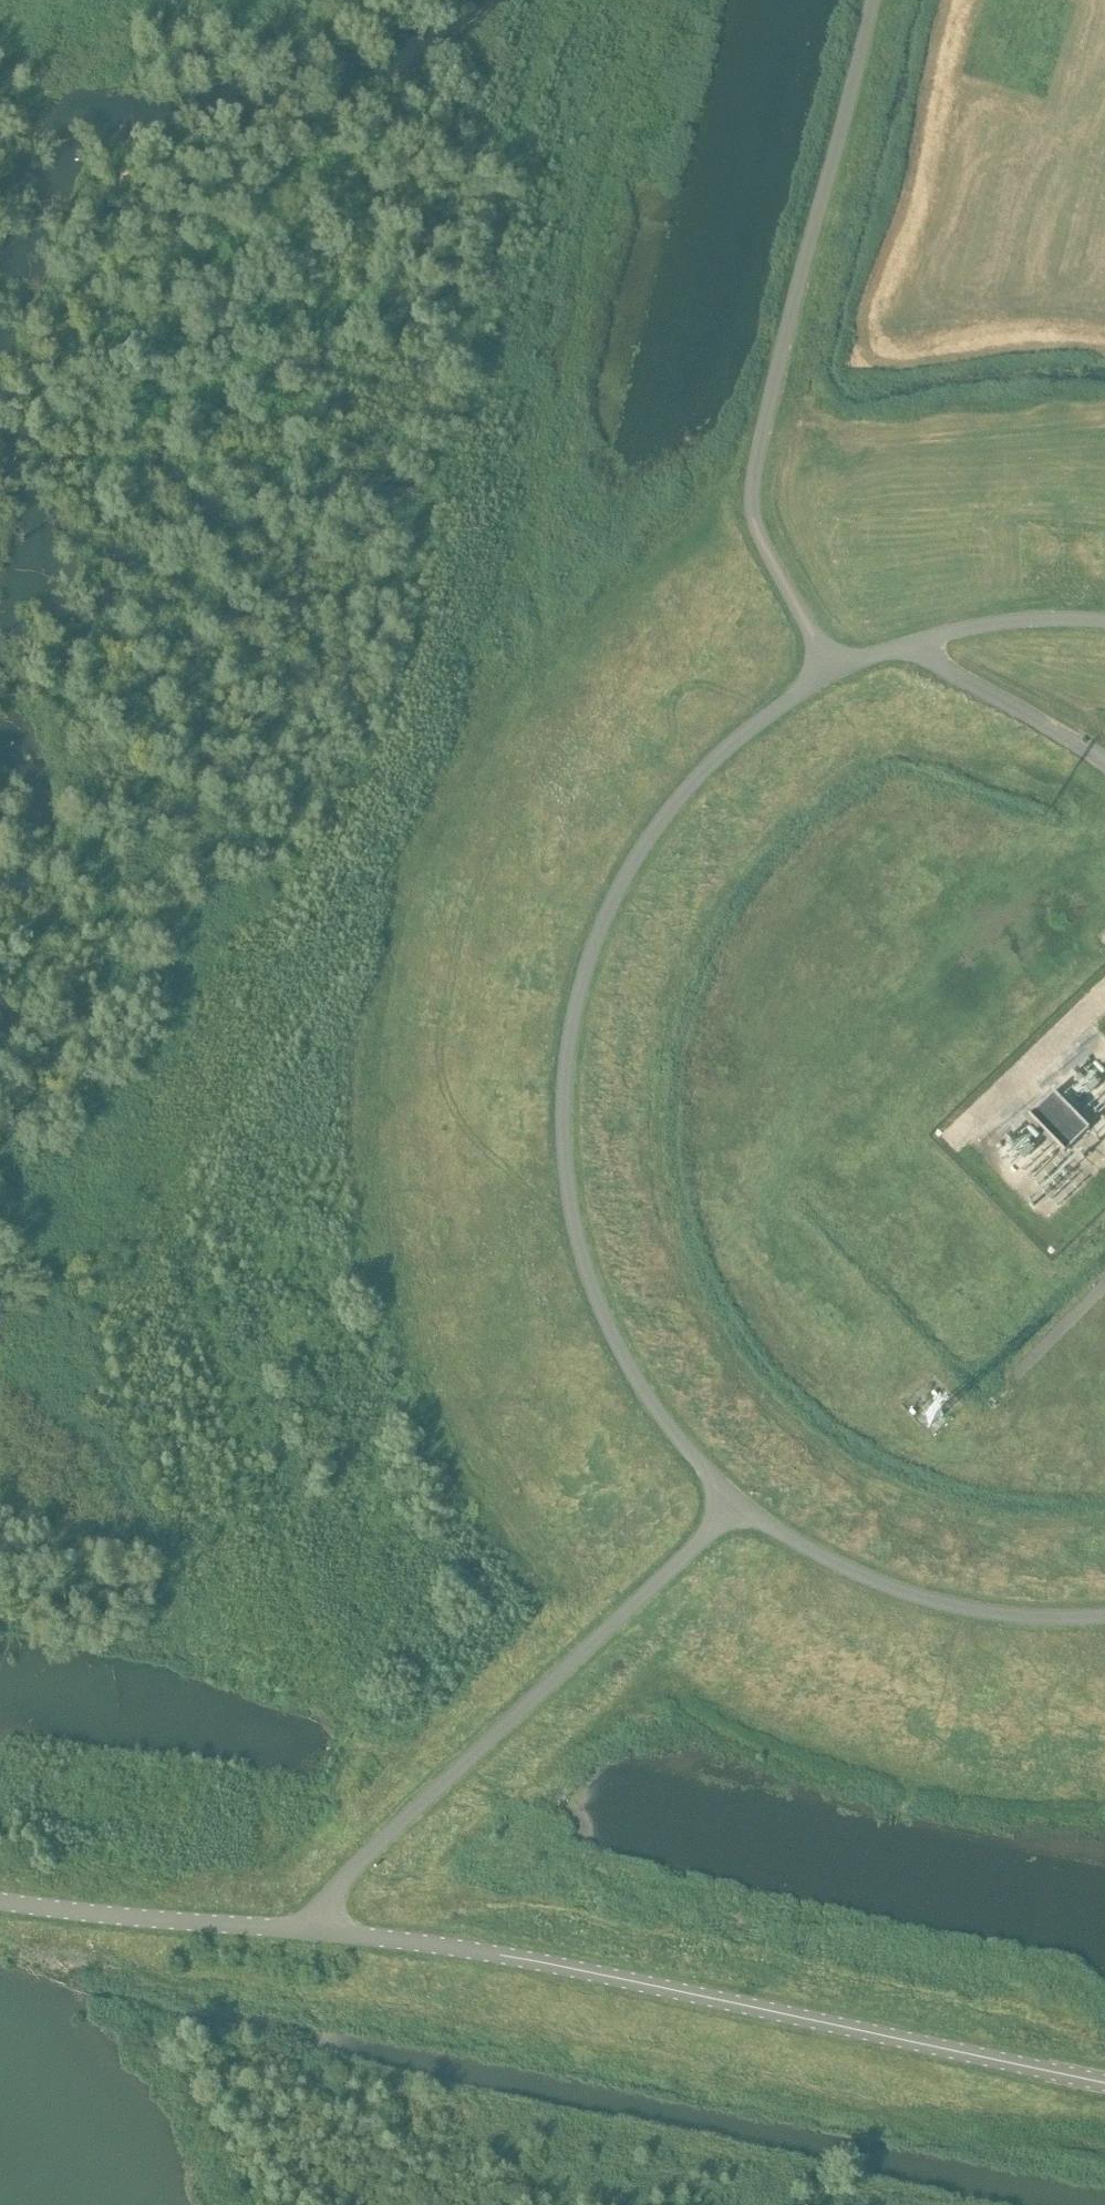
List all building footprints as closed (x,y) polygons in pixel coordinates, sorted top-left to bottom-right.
[(1055,1091),(1030,1115),(1066,1152),(1091,1128),(1055,1091)]
